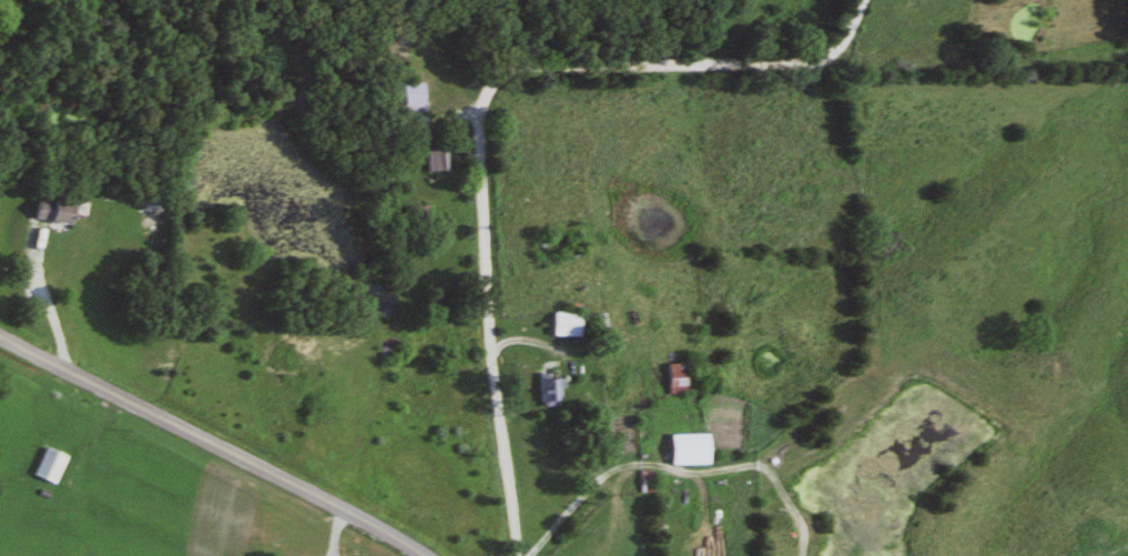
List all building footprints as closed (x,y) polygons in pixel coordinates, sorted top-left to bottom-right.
[(398,115),(420,115),(419,84),(397,85),(398,115)] [(421,138),(421,120),(400,120),(400,138),(421,138)] [(420,172),(443,172),(442,147),(419,148),(420,172)] [(27,222),(66,225),(67,204),(29,202),(27,222)] [(576,313),(546,313),(546,337),(576,337),(576,313)] [(598,337),(607,333),(600,314),(591,317),(598,337)] [(690,364),(662,364),(662,395),(690,395),(690,364)] [(535,375),(533,406),(558,408),(560,380),(543,379),(543,375),(535,375)] [(675,459),(702,459),(702,436),(675,436),(675,459)] [(64,458),(42,447),(28,475),(50,486),(64,458)] [(636,493),(648,493),(648,472),(636,472),(636,493)]
